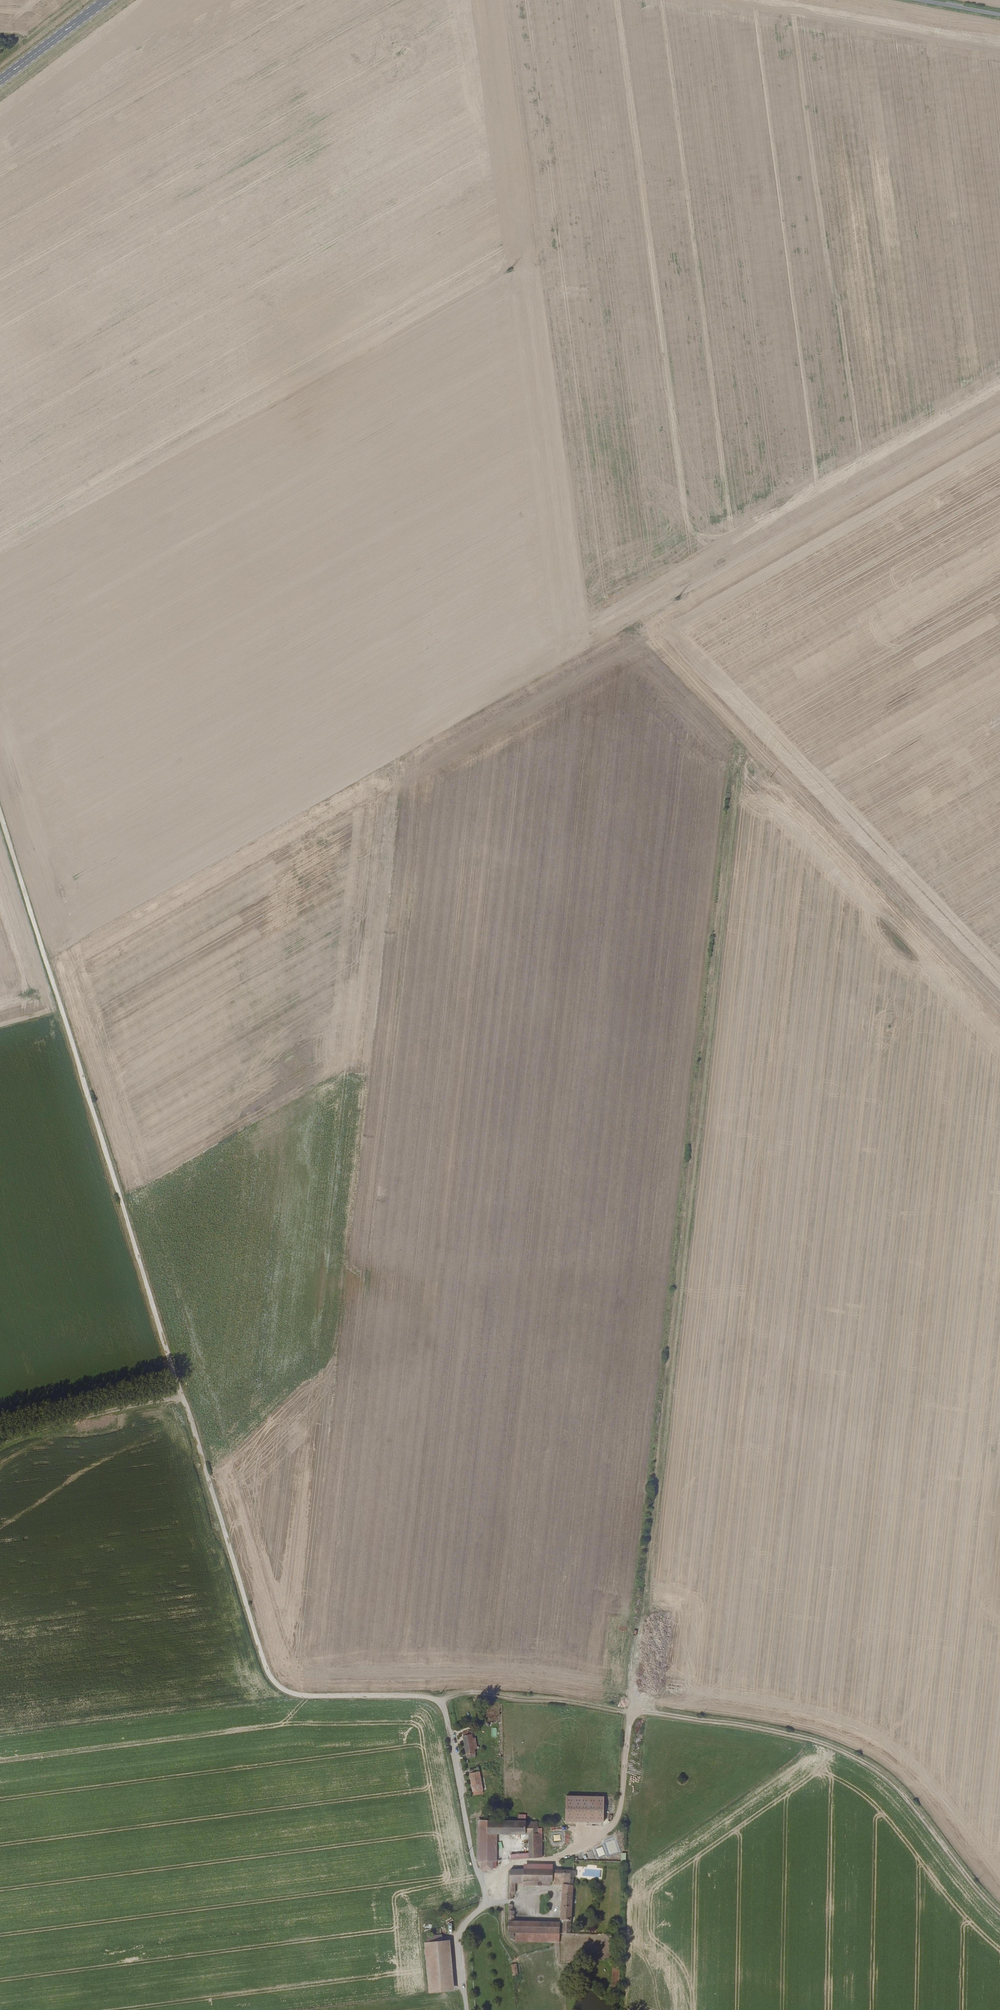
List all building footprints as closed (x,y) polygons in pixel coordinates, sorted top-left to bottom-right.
[(463,1736),(467,1758),(476,1757),(474,1749),(477,1748),(476,1737),(473,1738),(473,1734),(463,1736)] [(467,1772),(471,1798),(479,1797),(476,1771),(467,1772)] [(603,1822),(604,1797),(566,1796),(566,1821),(603,1822)] [(497,1867),(497,1834),(530,1833),(530,1854),(510,1855),(510,1859),(541,1857),(541,1855),(542,1822),(528,1822),(528,1820),(505,1820),(488,1820),(487,1818),(484,1818),(483,1818),(483,1820),(478,1820),(479,1860),(483,1860),(483,1869),(493,1869),(493,1868),(497,1867)] [(596,1849),(599,1857),(608,1853),(606,1850),(604,1851),(602,1846),(596,1849)] [(524,1864),(524,1869),(509,1869),(509,1898),(513,1898),(513,1893),(515,1893),(515,1882),(523,1882),(523,1886),(550,1886),(550,1882),(553,1882),(553,1884),(561,1885),(560,1922),(515,1921),(515,1910),(513,1910),(513,1904),(509,1904),(508,1921),(508,1932),(516,1933),(559,1934),(571,1934),(571,1920),(574,1870),(553,1869),(553,1864),(524,1864)] [(516,1933),(515,1942),(559,1943),(559,1934),(516,1933)] [(427,1943),(430,1993),(459,1990),(455,1941),(445,1941),(445,1937),(430,1938),(430,1943),(427,1943)]
